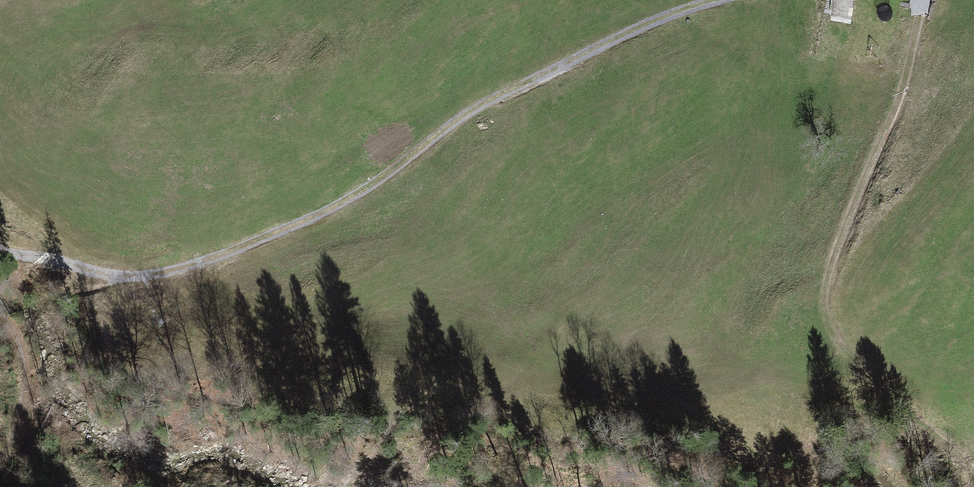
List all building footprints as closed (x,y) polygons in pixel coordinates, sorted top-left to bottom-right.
[(845,4),(910,11),(911,0),(846,0),(845,4)]
